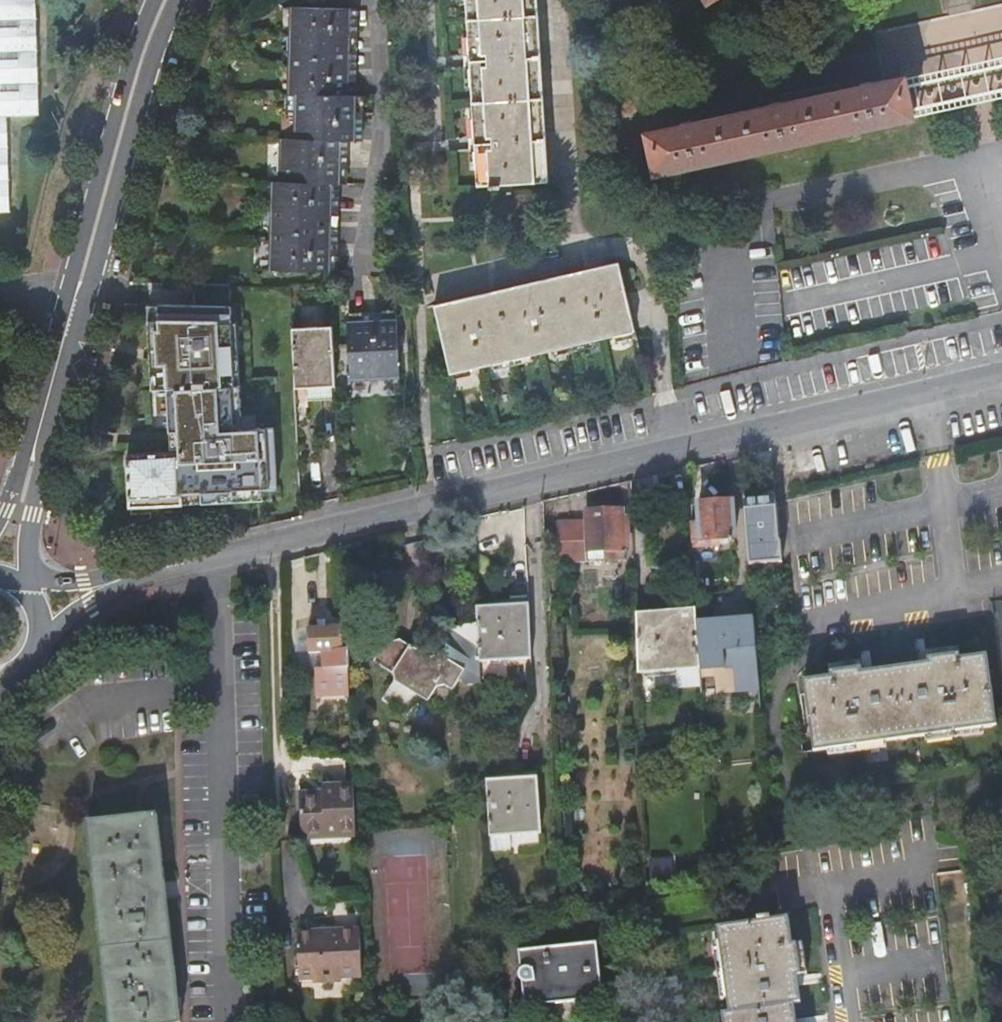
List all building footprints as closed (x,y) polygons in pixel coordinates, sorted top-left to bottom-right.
[(13,213),(10,118),(42,117),(39,0),(0,0),(0,214),(13,213)] [(478,187),(491,186),(491,189),(502,188),(501,185),(548,183),(538,0),(467,0),(478,187)] [(356,9),(355,9),(283,7),(283,8),(294,8),(294,23),(292,23),(292,24),(294,24),(293,35),(280,35),(280,52),(293,52),(293,67),(282,66),(282,67),(292,68),(292,80),(290,79),(290,80),(292,80),(292,94),(281,94),(281,95),(286,96),(285,112),(299,112),(298,124),(297,124),(297,125),(298,125),(298,139),(273,138),(273,139),(284,140),(283,154),(282,154),(282,155),(283,155),(283,167),(281,167),(281,168),(283,168),(282,182),(275,182),(275,197),(273,197),(273,198),(275,198),(274,210),(261,209),(261,226),(274,227),(274,241),(263,241),(263,242),(274,242),(273,254),(272,254),(272,255),(273,255),(273,269),(262,269),(262,270),(334,272),(335,272),(337,185),(344,185),(345,185),(346,141),(358,141),(360,141),(361,96),(360,96),(354,96),(356,9)] [(905,78),(647,135),(656,175),(914,119),(905,78)] [(435,306),(451,374),(635,332),(619,264),(435,306)] [(228,314),(156,313),(156,324),(153,324),(154,357),(163,357),(164,382),(174,382),(179,453),(180,493),(264,489),(262,424),(217,424),(215,380),(229,377),(228,314)] [(347,316),(347,323),(351,389),(352,389),(351,385),(366,384),(366,386),(367,386),(367,384),(379,383),(379,385),(384,385),(384,383),(398,382),(399,393),(400,393),(396,320),(396,314),(347,316)] [(296,402),(336,399),(332,326),(292,328),(293,344),(294,355),(296,402)] [(179,453),(126,455),(129,508),(181,505),(180,493),(179,453)] [(751,581),(784,577),(780,541),(778,542),(774,494),(759,496),(760,501),(745,503),(748,544),(751,581)] [(732,503),(697,506),(699,531),(692,531),(693,551),(720,549),(719,541),(734,540),(732,503)] [(624,512),(589,513),(589,524),(562,526),(563,562),(576,562),(576,552),(607,551),(608,561),(626,560),(624,512)] [(480,664),(533,661),(531,600),(509,601),(509,607),(477,609),(478,625),(480,664)] [(700,671),(697,624),(696,610),(637,616),(639,677),(700,671)] [(758,666),(757,652),(754,619),(697,624),(700,671),(758,666)] [(480,664),(478,625),(428,636),(448,648),(442,658),(431,660),(429,664),(427,663),(426,658),(424,655),(421,654),(417,654),(414,652),(415,650),(413,648),(403,642),(388,645),(376,664),(395,676),(397,682),(384,703),(410,719),(416,707),(430,704),(437,709),(440,708),(441,709),(441,710),(442,710),(442,711),(443,711),(444,711),(444,712),(445,712),(446,712),(447,712),(448,712),(449,712),(449,711),(450,711),(451,710),(452,709),(459,696),(454,693),(460,682),(470,687),(482,687),(480,664)] [(350,698),(348,653),(343,653),(342,629),(309,630),(310,655),(325,654),(325,671),(317,671),(318,699),(350,698)] [(310,655),(309,630),(296,630),(297,655),(310,655)] [(997,727),(987,655),(961,659),(961,655),(928,660),(929,664),(864,673),(863,669),(832,673),(832,678),(805,681),(815,753),(997,727)] [(489,820),(490,839),(542,836),(539,775),(518,776),(518,781),(487,783),(489,820)] [(356,838),(354,786),(322,787),(323,793),(323,798),(316,798),(315,794),(299,794),(301,840),(356,838)] [(89,824),(111,1021),(181,1021),(158,816),(89,824)] [(800,1004),(802,1004),(799,979),(803,978),(798,946),(794,946),(790,921),(773,923),(773,920),(760,921),(761,924),(719,929),(731,1015),(724,1015),(725,1021),(802,1021),(800,1004)] [(362,978),(360,933),(298,936),(299,981),(313,980),(314,984),(341,983),(341,979),(362,978)] [(525,1007),(557,1003),(556,996),(602,990),(596,942),(519,951),(521,971),(520,973),(520,974),(520,978),(520,980),(522,981),(525,1007)] [(556,996),(557,1003),(603,998),(602,990),(556,996)]
